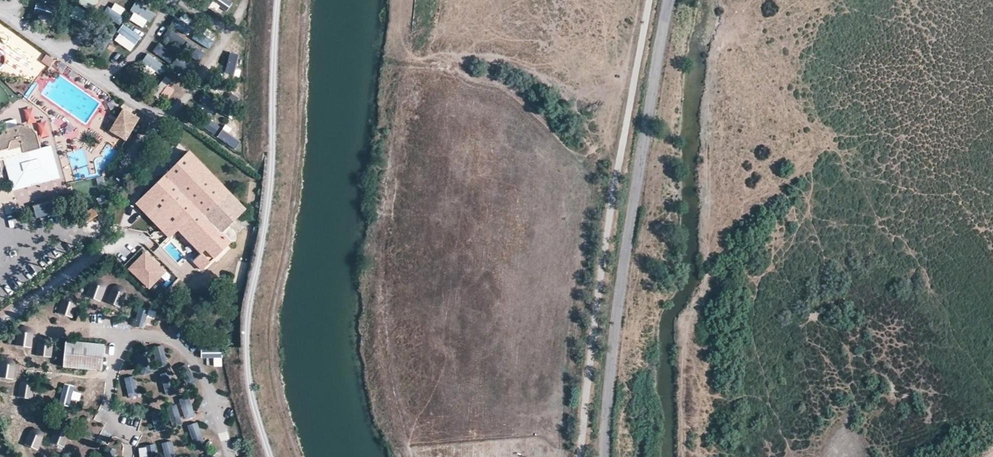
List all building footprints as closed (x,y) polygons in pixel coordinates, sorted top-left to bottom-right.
[(59,0),(40,0),(36,18),(54,22),(59,0)] [(93,11),(99,0),(98,0),(80,0),(79,2),(93,11)] [(234,2),(231,0),(213,0),(211,2),(227,12),(234,2)] [(113,1),(104,14),(117,23),(126,10),(113,1)] [(146,29),(155,12),(136,3),(128,20),(146,29)] [(86,21),(87,10),(73,10),(72,20),(86,21)] [(170,27),(189,35),(193,25),(174,17),(170,27)] [(125,24),(114,40),(131,52),(142,36),(125,24)] [(165,29),(154,56),(191,71),(193,65),(173,58),(181,36),(165,29)] [(197,30),(192,38),(209,50),(214,42),(197,30)] [(46,55),(42,60),(51,67),(55,61),(46,55)] [(147,55),(142,64),(162,75),(167,66),(147,55)] [(167,102),(178,87),(166,77),(154,92),(167,102)] [(202,100),(199,114),(214,117),(217,103),(202,100)] [(24,109),(27,125),(36,123),(33,107),(24,109)] [(141,117),(125,108),(112,131),(129,140),(141,117)] [(6,129),(17,124),(15,119),(4,123),(6,129)] [(47,121),(37,123),(40,139),(51,136),(47,121)] [(226,123),(227,138),(238,138),(238,123),(226,123)] [(41,149),(38,136),(32,129),(20,126),(7,130),(0,137),(0,159),(3,173),(8,171),(5,160),(41,149)] [(84,176),(89,175),(83,150),(70,153),(73,168),(81,166),(84,176)] [(248,209),(242,204),(251,194),(220,164),(209,173),(188,153),(137,203),(194,261),(205,251),(214,259),(237,237),(229,228),(248,209)] [(48,201),(33,207),(37,217),(52,212),(48,201)] [(146,255),(131,270),(150,288),(164,273),(146,255)] [(115,284),(107,301),(121,307),(129,290),(115,284)] [(62,299),(59,313),(68,315),(71,302),(62,299)] [(144,328),(147,316),(137,314),(135,326),(144,328)] [(33,347),(33,332),(18,331),(17,347),(33,347)] [(67,342),(65,368),(98,369),(104,370),(106,345),(67,342)] [(46,347),(44,356),(50,358),(53,349),(46,347)] [(214,367),(223,366),(222,352),(203,352),(204,358),(214,358),(214,367)] [(14,378),(15,365),(0,364),(0,378),(14,378)] [(136,375),(125,377),(128,397),(139,395),(136,375)] [(18,392),(30,396),(35,383),(22,378),(18,392)] [(70,408),(72,399),(79,401),(82,390),(64,386),(59,405),(70,408)] [(180,402),(185,420),(195,417),(190,399),(180,402)] [(188,426),(192,438),(202,434),(198,422),(188,426)] [(31,429),(25,444),(38,449),(44,434),(31,429)] [(51,444),(66,447),(69,433),(54,430),(51,444)] [(107,446),(111,440),(102,433),(98,439),(107,446)] [(151,446),(140,440),(133,455),(137,456),(145,456),(151,446)] [(162,443),(165,456),(175,456),(171,441),(162,443)]
